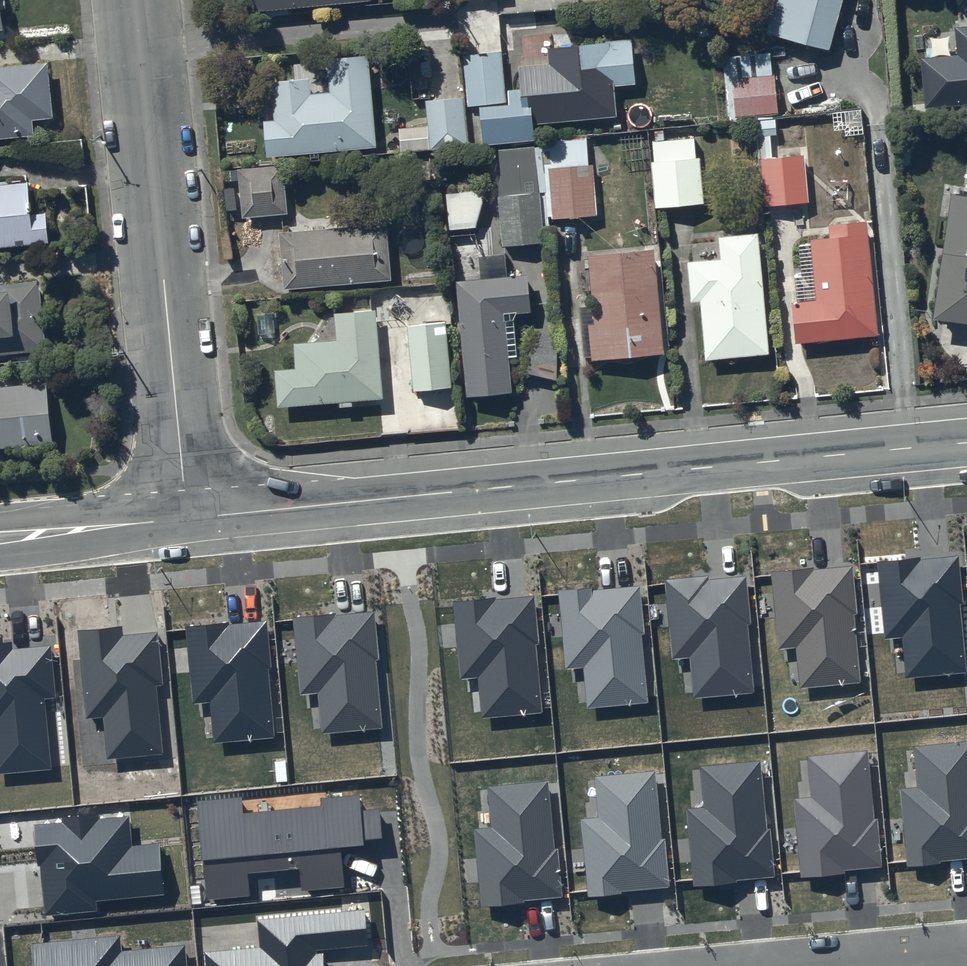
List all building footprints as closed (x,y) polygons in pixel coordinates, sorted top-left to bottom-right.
[(255,6),(265,6),(265,12),(289,11),(288,4),(345,0),(255,0),(255,6)] [(764,35),(827,53),(842,0),(774,0),(764,35)] [(922,61),(926,110),(962,107),(963,113),(966,113),(966,27),(956,28),(959,58),(922,61)] [(534,136),(532,120),(616,113),(613,83),(634,81),(630,35),(547,41),(549,59),(518,61),(520,84),(505,85),(502,48),(462,51),(467,103),(479,102),(482,140),(534,136)] [(309,74),(272,76),(274,116),(265,117),(267,152),(378,144),(371,46),(326,50),(329,88),(311,89),(309,74)] [(775,111),(769,49),(722,54),(728,119),(774,115),(773,112),(775,111)] [(34,131),(32,115),(53,113),(48,59),(0,63),(0,134),(34,131)] [(428,123),(398,126),(400,139),(387,141),(388,151),(467,143),(462,93),(425,96),(428,123)] [(778,124),(757,125),(758,140),(761,140),(764,209),(808,206),(806,158),(780,159),(778,124)] [(497,192),(502,241),(544,239),(544,224),(550,224),(549,214),(597,211),(594,161),(589,161),(587,132),(593,132),(592,125),(540,128),(541,142),(498,145),(499,191),(497,192)] [(654,158),(651,158),(654,204),(701,201),(699,154),(695,154),(694,135),(664,136),(663,128),(655,128),(655,137),(653,138),(654,158)] [(282,161),(237,165),(241,214),(287,210),(282,161)] [(27,177),(0,180),(0,245),(48,240),(45,208),(30,210),(27,177)] [(486,193),(446,196),(448,231),(476,229),(486,193)] [(952,200),(935,321),(966,326),(966,202),(952,200)] [(387,218),(278,226),(283,285),(391,277),(387,218)] [(793,308),(797,346),(879,337),(867,226),(832,230),(833,241),(811,244),(812,247),(797,249),(800,279),(795,279),(798,307),(793,308)] [(770,356),(759,234),(719,238),(721,260),(687,263),(691,304),(700,303),(704,347),(714,346),(716,361),(770,356)] [(664,356),(653,252),(588,259),(589,276),(585,276),(587,294),(591,294),(593,314),(580,315),(585,360),(592,360),(592,363),(664,356)] [(481,280),(456,282),(469,397),(512,392),(508,359),(517,358),(513,321),(518,314),(532,312),(527,275),(508,277),(505,255),(479,258),(481,280)] [(45,345),(39,278),(0,282),(0,349),(45,345)] [(335,343),(293,345),(294,371),(275,372),(276,408),(339,405),(340,410),(353,410),(352,403),(382,401),(377,313),(334,315),(335,343)] [(446,323),(406,327),(412,390),(452,385),(446,323)] [(535,327),(524,367),(554,375),(565,335),(535,327)] [(51,439),(46,378),(19,380),(19,379),(0,381),(0,443),(51,439)] [(877,563),(885,638),(903,636),(908,678),(966,672),(966,663),(957,556),(877,563)] [(852,566),(771,573),(779,648),(797,647),(802,688),(862,682),(852,566)] [(745,574),(665,582),(673,657),(691,655),(696,697),(756,691),(745,574)] [(640,585),(559,592),(567,668),(585,666),(590,708),(650,701),(640,585)] [(533,596),(453,603),(460,678),(479,676),(483,718),(543,712),(533,596)] [(373,611),(292,619),(300,694),(317,693),(322,734),(383,728),(375,660),(379,660),(373,611)] [(264,620),(185,629),(193,704),(209,702),(214,744),(275,738),(264,620)] [(122,626),(77,631),(85,719),(101,717),(106,760),(163,754),(156,687),(163,686),(157,632),(123,635),(122,626)] [(0,637),(0,774),(52,769),(45,699),(57,698),(51,646),(12,650),(10,636),(0,637)] [(901,790),(909,866),(966,860),(966,743),(914,748),(918,788),(901,790)] [(811,798),(793,799),(801,876),(881,867),(869,751),(807,757),(811,798)] [(704,807),(687,809),(695,885),(774,876),(762,761),(700,767),(704,807)] [(599,818),(581,820),(589,896),(669,887),(657,771),(595,778),(599,818)] [(491,828),(474,830),(482,906),(561,897),(549,782),(487,788),(491,828)] [(241,797),(198,801),(206,900),(250,896),(248,873),(299,868),(302,890),(346,886),(341,848),(383,845),(379,809),(360,811),(358,794),(320,798),(320,805),(242,813),(241,797)] [(128,815),(35,825),(45,916),(97,911),(96,902),(165,894),(160,843),(131,846),(128,815)] [(204,952),(205,965),(324,965),(322,950),(369,946),(365,910),(257,920),(259,947),(204,952)] [(31,945),(33,965),(186,965),(184,945),(121,951),(119,936),(31,945)]
